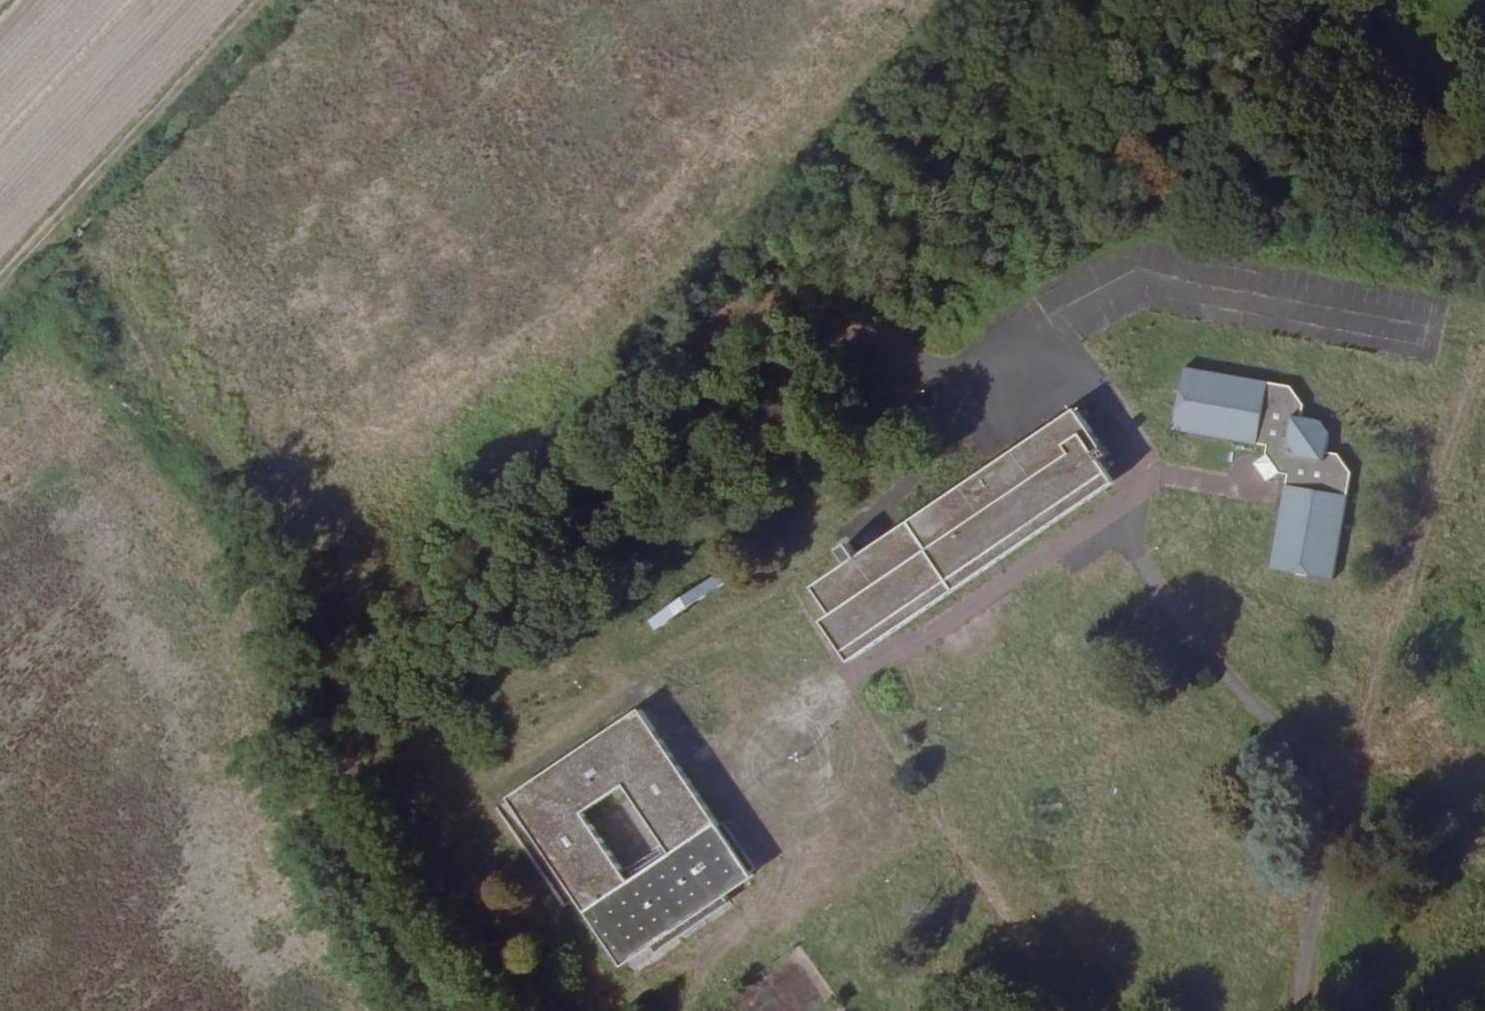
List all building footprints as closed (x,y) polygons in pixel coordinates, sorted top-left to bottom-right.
[(1284,486),(1264,581),(1328,591),(1346,487),(1336,464),(1323,462),(1326,445),(1316,435),(1301,430),(1303,419),(1291,400),(1185,380),(1172,443),(1266,458),(1263,469),(1251,476),(1263,493),(1274,485),(1284,486)] [(854,668),(1113,494),(1068,423),(855,563),(844,548),(836,554),(844,569),(806,595),(854,668)] [(632,719),(500,811),(614,977),(747,887),(632,719)]
